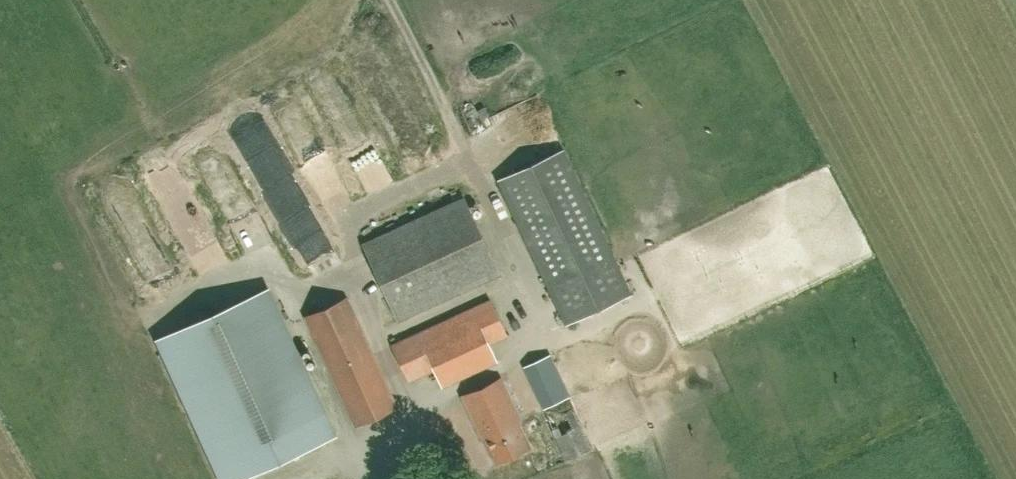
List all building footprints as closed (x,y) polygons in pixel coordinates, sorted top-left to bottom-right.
[(385,64),(363,74),(379,108),(401,98),(385,64)] [(349,113),(352,112),(346,86),(325,91),(332,121),(350,117),(349,113)] [(382,110),(407,168),(431,157),(405,99),(382,110)] [(289,132),(324,207),(359,191),(337,144),(325,150),(308,113),(293,120),(297,128),(289,132)] [(375,132),(348,142),(368,194),(395,183),(375,132)] [(276,148),(272,134),(247,141),(250,155),(276,148)] [(566,325),(632,295),(564,149),(496,181),(566,325)] [(209,176),(227,202),(245,190),(227,164),(209,176)] [(186,166),(160,175),(191,257),(217,247),(186,166)] [(193,286),(137,180),(106,196),(140,261),(145,258),(167,299),(193,286)] [(732,326),(843,272),(800,185),(750,209),(754,217),(726,231),(745,269),(712,285),(732,326)] [(398,321),(499,274),(464,198),(363,244),(398,321)] [(334,436),(267,289),(158,339),(221,478),(239,478),(334,436)] [(397,407),(347,298),(305,317),(355,426),(397,407)] [(392,345),(409,381),(434,370),(442,386),(497,361),(489,344),(507,336),(490,299),(392,345)] [(568,397),(548,356),(524,367),(543,408),(568,397)] [(497,463),(530,448),(517,421),(520,420),(501,378),(463,396),(482,438),(485,437),(497,463)] [(568,397),(543,408),(568,461),(592,449),(568,397)]
